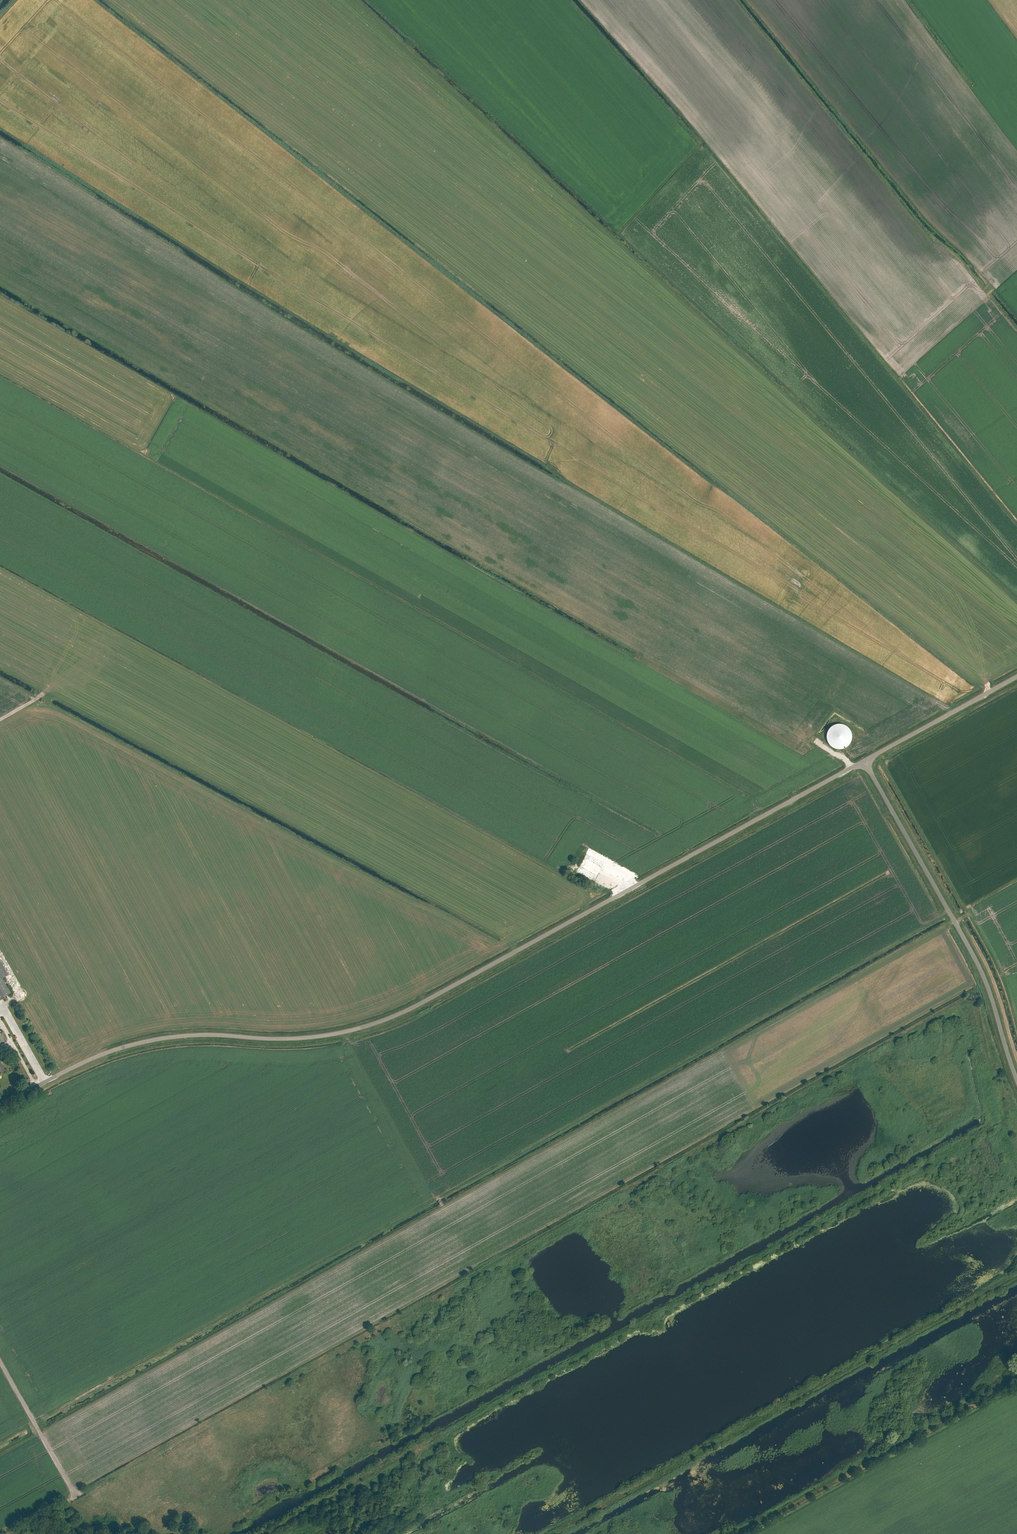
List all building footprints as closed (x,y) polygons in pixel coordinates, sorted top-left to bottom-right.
[(850,737),(850,735),(850,733),(849,731),(847,730),(846,729),(845,728),(842,727),(841,727),(839,727),(838,727),(836,728),(834,729),(832,731),(831,732),(831,735),(830,737),(831,739),(831,740),(832,742),(833,743),(834,744),(836,746),(838,746),(840,747),(841,747),(843,746),(845,745),(847,744),(849,742),(849,741),(850,739),(850,737)] [(2,978),(0,979),(0,999),(10,993),(2,978)]
